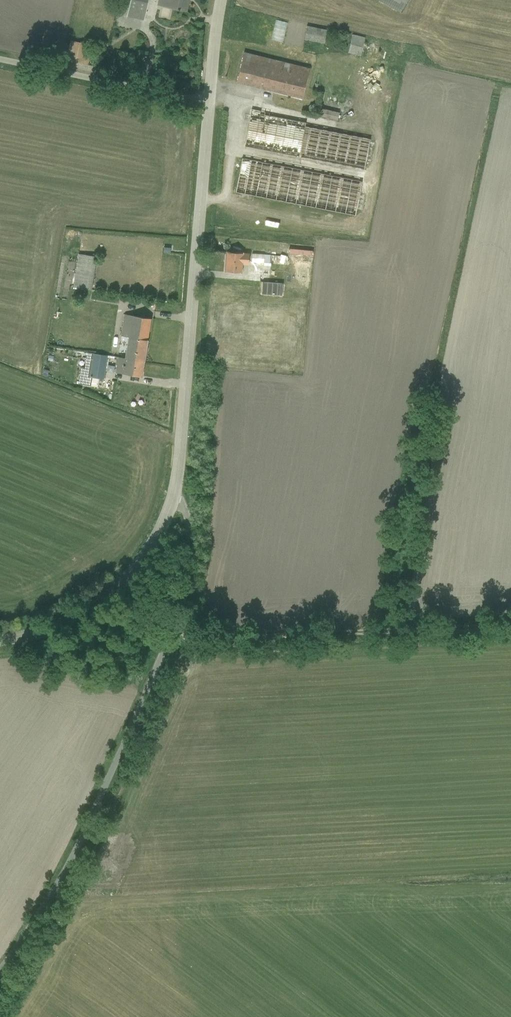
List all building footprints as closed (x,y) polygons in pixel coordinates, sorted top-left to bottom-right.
[(128,10),(142,13),(144,0),(130,0),(128,10)] [(189,12),(192,0),(159,0),(158,5),(189,12)] [(399,10),(404,0),(381,0),(399,10)] [(282,23),(280,41),(289,42),(290,24),(282,23)] [(300,26),(299,39),(320,41),(321,27),(300,26)] [(363,33),(349,31),(345,54),(381,62),(384,46),(371,43),(370,47),(361,45),(363,33)] [(62,45),(60,56),(82,60),(84,49),(62,45)] [(238,82),(304,99),(312,70),(246,53),(238,82)] [(325,103),(327,91),(316,89),(314,102),(325,103)] [(245,110),(239,148),(359,167),(364,137),(298,127),(299,119),(245,110)] [(235,195),(352,214),(356,190),(350,189),(351,185),(345,184),(345,179),(340,178),(340,181),(331,180),(333,173),(236,158),(231,187),(236,188),(235,195)] [(243,239),(243,247),(252,247),(253,239),(243,239)] [(251,265),(251,253),(227,252),(226,272),(245,273),(245,265),(251,265)] [(80,253),(74,286),(92,289),(98,256),(80,253)] [(252,254),(251,267),(288,268),(289,255),(252,254)] [(115,372),(141,376),(150,319),(124,315),(121,336),(128,337),(124,357),(118,356),(115,372)] [(107,355),(87,352),(85,367),(81,367),(78,384),(91,386),(92,377),(103,379),(107,355)]
